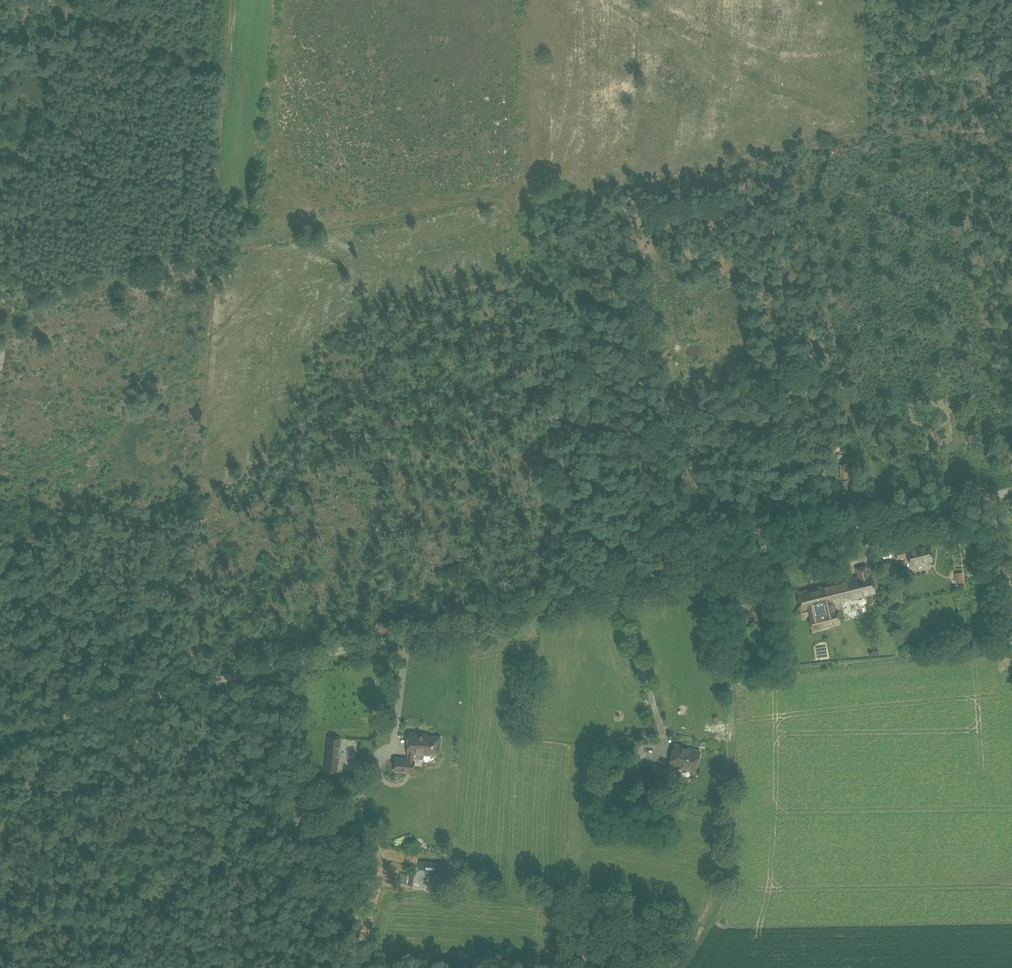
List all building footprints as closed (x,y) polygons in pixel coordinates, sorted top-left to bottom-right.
[(930,550),(932,550),(931,546),(929,546),(929,544),(924,545),(924,543),(907,547),(907,548),(895,551),(897,558),(909,555),(911,567),(922,564),(922,562),(933,559),(930,550)] [(842,605),(840,600),(852,597),(853,598),(862,595),(865,594),(875,591),(871,575),(868,575),(866,565),(857,567),(859,577),(798,592),(801,606),(796,613),(801,617),(809,615),(813,630),(830,626),(830,624),(840,622),(837,610),(840,609),(841,608),(841,607),(842,606),(842,605)] [(955,572),(956,583),(964,582),(963,572),(955,572)] [(655,738),(658,731),(651,728),(648,735),(655,738)] [(439,754),(441,738),(420,735),(420,734),(411,733),(409,752),(410,752),(409,759),(396,758),(395,770),(413,772),(415,758),(414,758),(415,752),(431,754),(431,753),(439,754)] [(329,736),(325,770),(339,772),(343,737),(329,736)] [(616,753),(619,745),(609,742),(606,750),(616,753)] [(695,771),(700,751),(676,744),(670,765),(679,768),(680,767),(695,771)] [(667,783),(672,768),(653,763),(649,778),(667,783)] [(649,803),(631,813),(635,821),(653,812),(649,803)] [(448,864),(420,859),(418,869),(446,874),(448,864)]
